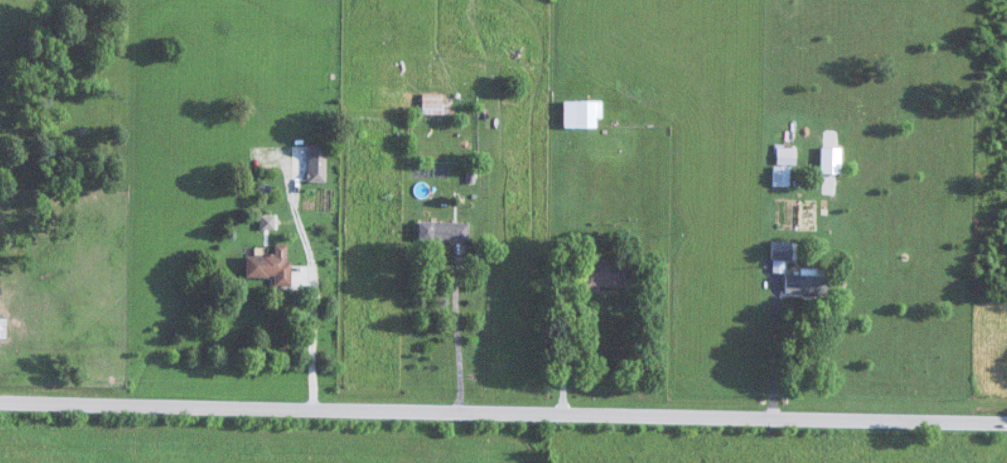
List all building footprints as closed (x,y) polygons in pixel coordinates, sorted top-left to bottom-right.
[(423,115),(445,115),(445,94),(423,94),(423,115)] [(598,111),(603,111),(603,102),(565,102),(565,129),(598,129),(598,111)] [(773,165),(794,165),(794,145),(773,145),(773,165)] [(327,155),(310,155),(310,173),(327,173),(327,155)] [(787,186),(787,167),(771,167),(771,186),(787,186)] [(422,222),(422,241),(470,241),(470,222),(422,222)] [(793,260),(793,241),(768,241),(768,260),(793,260)] [(247,256),(248,278),(275,278),(275,287),(292,287),(291,245),(276,246),(276,256),(247,256)] [(826,294),(826,276),(782,276),(782,294),(826,294)]
